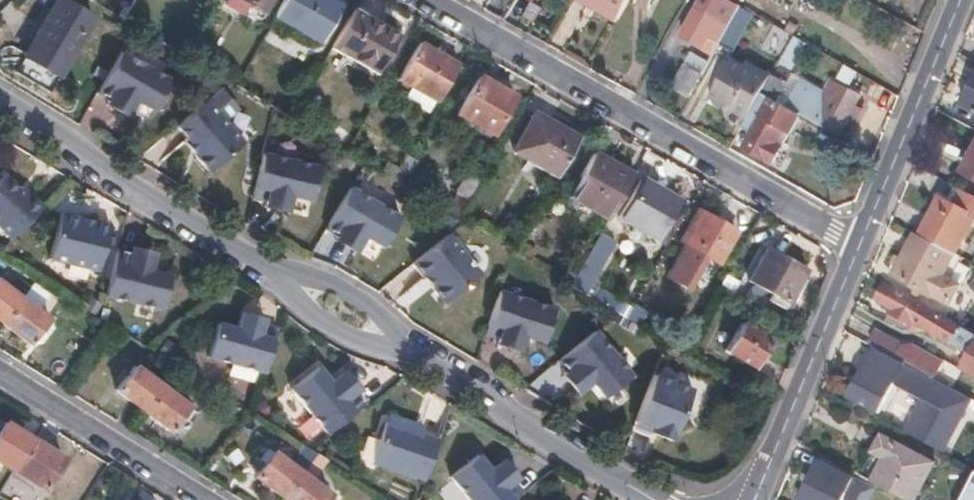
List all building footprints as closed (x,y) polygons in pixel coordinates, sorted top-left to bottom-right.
[(63,0),(56,0),(35,37),(69,57),(93,17),(63,0)] [(262,11),(268,0),(242,0),(262,11)] [(330,0),(285,0),(276,16),(323,42),(343,7),(330,0)] [(616,17),(626,0),(585,0),(616,17)] [(733,12),(738,4),(731,0),(711,0),(733,12)] [(729,20),(696,2),(678,35),(700,48),(707,36),(717,42),(729,20)] [(733,12),(729,20),(717,42),(731,50),(736,42),(745,24),(752,12),(738,4),(733,12)] [(396,35),(350,8),(328,48),(373,74),(396,35)] [(763,33),(745,24),(736,42),(754,51),(763,33)] [(803,41),(790,34),(769,72),(773,75),(782,80),(803,41)] [(69,57),(35,37),(22,59),(56,79),(69,57)] [(456,63),(417,42),(397,78),(435,99),(456,63)] [(167,77),(119,48),(94,90),(105,97),(126,109),(133,97),(150,107),(167,77)] [(740,66),(728,59),(706,98),(720,106),(728,119),(736,123),(731,132),(735,134),(754,100),(759,91),(768,74),(743,61),(740,66)] [(700,73),(678,61),(665,84),(687,96),(700,73)] [(782,80),(773,75),(766,86),(780,94),(786,83),(782,80)] [(511,95),(477,76),(455,114),(488,133),(511,95)] [(960,103),(973,110),(973,77),(960,103)] [(845,88),(837,83),(820,113),(829,117),(845,88)] [(858,95),(845,88),(829,117),(842,125),(847,117),(858,95)] [(769,97),(759,91),(754,100),(764,106),(769,97)] [(105,97),(103,101),(123,113),(126,109),(105,97)] [(204,97),(173,122),(185,137),(196,149),(191,153),(205,169),(240,141),(204,97)] [(769,97),(764,106),(759,114),(761,115),(782,128),(788,131),(798,113),(769,97)] [(575,138),(531,114),(511,150),(555,175),(575,138)] [(758,115),(756,114),(748,128),(752,130),(761,115),(759,114),(758,115)] [(761,115),(752,130),(743,146),(771,161),(780,146),(774,142),(782,128),(761,115)] [(851,119),(847,117),(842,125),(847,128),(851,119)] [(788,131),(782,128),(774,142),(780,146),(788,131)] [(185,137),(181,141),(191,153),(196,149),(185,137)] [(630,172),(590,149),(564,195),(569,198),(605,218),(630,172)] [(962,171),(973,178),(973,149),(962,171)] [(314,165),(259,151),(248,196),(261,199),(259,204),(275,208),(276,202),(284,204),(286,194),(306,199),(314,165)] [(408,172),(389,162),(383,173),(401,184),(408,172)] [(478,179),(465,172),(455,190),(459,193),(468,197),(478,179)] [(0,174),(0,229),(9,238),(41,205),(26,191),(23,195),(14,187),(0,174)] [(677,200),(639,177),(618,216),(656,238),(677,200)] [(18,183),(14,187),(23,195),(26,191),(18,183)] [(398,214),(348,184),(323,225),(335,233),(355,245),(361,234),(379,245),(398,214)] [(938,195),(917,234),(952,253),(973,214),(973,196),(959,188),(951,202),(938,195)] [(468,197),(459,193),(448,211),(457,217),(468,197)] [(605,218),(569,198),(561,214),(596,234),(598,230),(605,218)] [(733,228),(701,210),(677,255),(695,266),(702,254),(715,261),(733,228)] [(79,217),(58,211),(47,257),(95,269),(106,224),(90,220),(89,224),(78,221),(79,217)] [(598,230),(596,234),(569,283),(583,291),(613,239),(598,230)] [(446,232),(410,260),(422,274),(425,272),(432,280),(429,283),(442,300),(478,271),(446,232)] [(335,233),(332,238),(352,250),(355,245),(335,233)] [(917,234),(915,233),(892,274),(949,305),(961,282),(943,272),(954,254),(952,253),(917,234)] [(153,251),(129,245),(128,251),(151,257),(153,251)] [(803,269),(765,246),(747,279),(766,291),(763,297),(781,308),(803,269)] [(128,251),(114,248),(103,294),(160,308),(168,274),(148,269),(151,257),(128,251)] [(0,274),(0,284),(18,298),(32,279),(7,263),(0,274)] [(425,272),(422,274),(429,283),(432,280),(425,272)] [(921,304),(883,283),(875,298),(889,306),(886,312),(910,325),(912,321),(921,304)] [(1,322),(18,298),(0,284),(0,321),(1,322)] [(551,304),(496,286),(482,330),(499,335),(497,341),(511,346),(513,340),(521,343),(525,333),(539,338),(551,304)] [(48,319),(18,298),(1,322),(29,343),(48,319)] [(921,304),(912,321),(969,353),(960,370),(973,378),(973,333),(921,304)] [(237,328),(217,323),(208,357),(264,372),(275,327),(260,323),(262,317),(248,314),(246,320),(239,318),(237,328)] [(770,338),(740,321),(723,349),(753,366),(770,338)] [(594,328),(556,358),(566,370),(580,388),(590,381),(602,397),(630,375),(594,328)] [(897,341),(875,328),(867,343),(876,348),(932,379),(942,360),(915,345),(898,346),(897,341)] [(521,343),(513,340),(511,346),(520,349),(521,343)] [(942,453),(971,399),(932,379),(876,348),(849,397),(877,413),(893,385),(926,403),(909,435),(942,453)] [(160,385),(132,365),(114,388),(142,408),(160,385)] [(317,367),(289,390),(325,433),(362,402),(354,392),(339,374),(329,382),(317,367)] [(344,370),(339,374),(354,392),(358,388),(344,370)] [(566,370),(562,373),(576,392),(580,388),(566,370)] [(688,392),(650,376),(631,421),(649,429),(647,433),(666,441),(688,392)] [(187,405),(160,385),(142,408),(170,429),(187,405)] [(387,414),(384,422),(417,433),(419,425),(387,414)] [(3,421),(0,427),(0,461),(11,468),(30,438),(3,421)] [(631,421),(630,426),(647,433),(649,429),(631,421)] [(417,433),(384,422),(371,462),(423,480),(436,440),(417,433)] [(882,437),(859,475),(904,499),(911,499),(931,463),(882,437)] [(61,458),(30,438),(11,468),(43,487),(61,458)] [(272,452),(266,447),(258,457),(264,461),(272,452)] [(264,461),(255,475),(281,494),(298,471),(272,452),(264,461)] [(448,477),(467,499),(510,499),(519,493),(510,481),(515,478),(506,466),(501,470),(496,463),(487,471),(475,456),(448,477)] [(500,460),(496,463),(501,470),(506,466),(500,460)] [(817,463),(799,499),(839,499),(849,479),(817,463)] [(298,471),(281,494),(288,499),(321,499),(327,492),(298,471)] [(963,499),(973,499),(973,478),(963,499)]
